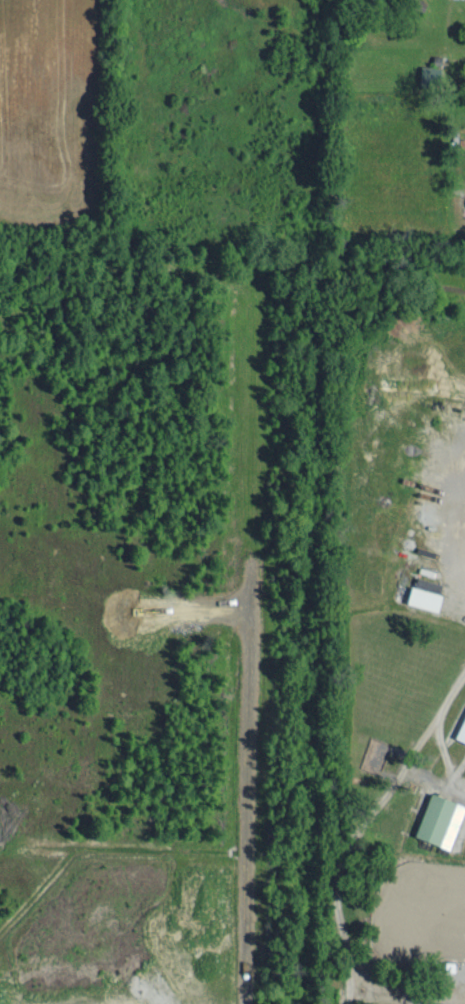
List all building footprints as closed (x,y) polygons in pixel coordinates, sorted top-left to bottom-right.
[(441,82),(440,64),(420,65),(420,83),(441,82)] [(422,587),(442,591),(444,582),(424,578),(422,587)] [(445,592),(413,585),(410,603),(441,609),(445,592)] [(376,771),(388,743),(371,736),(359,764),(376,771)] [(452,847),(464,809),(464,803),(433,792),(418,835),(452,847)]
